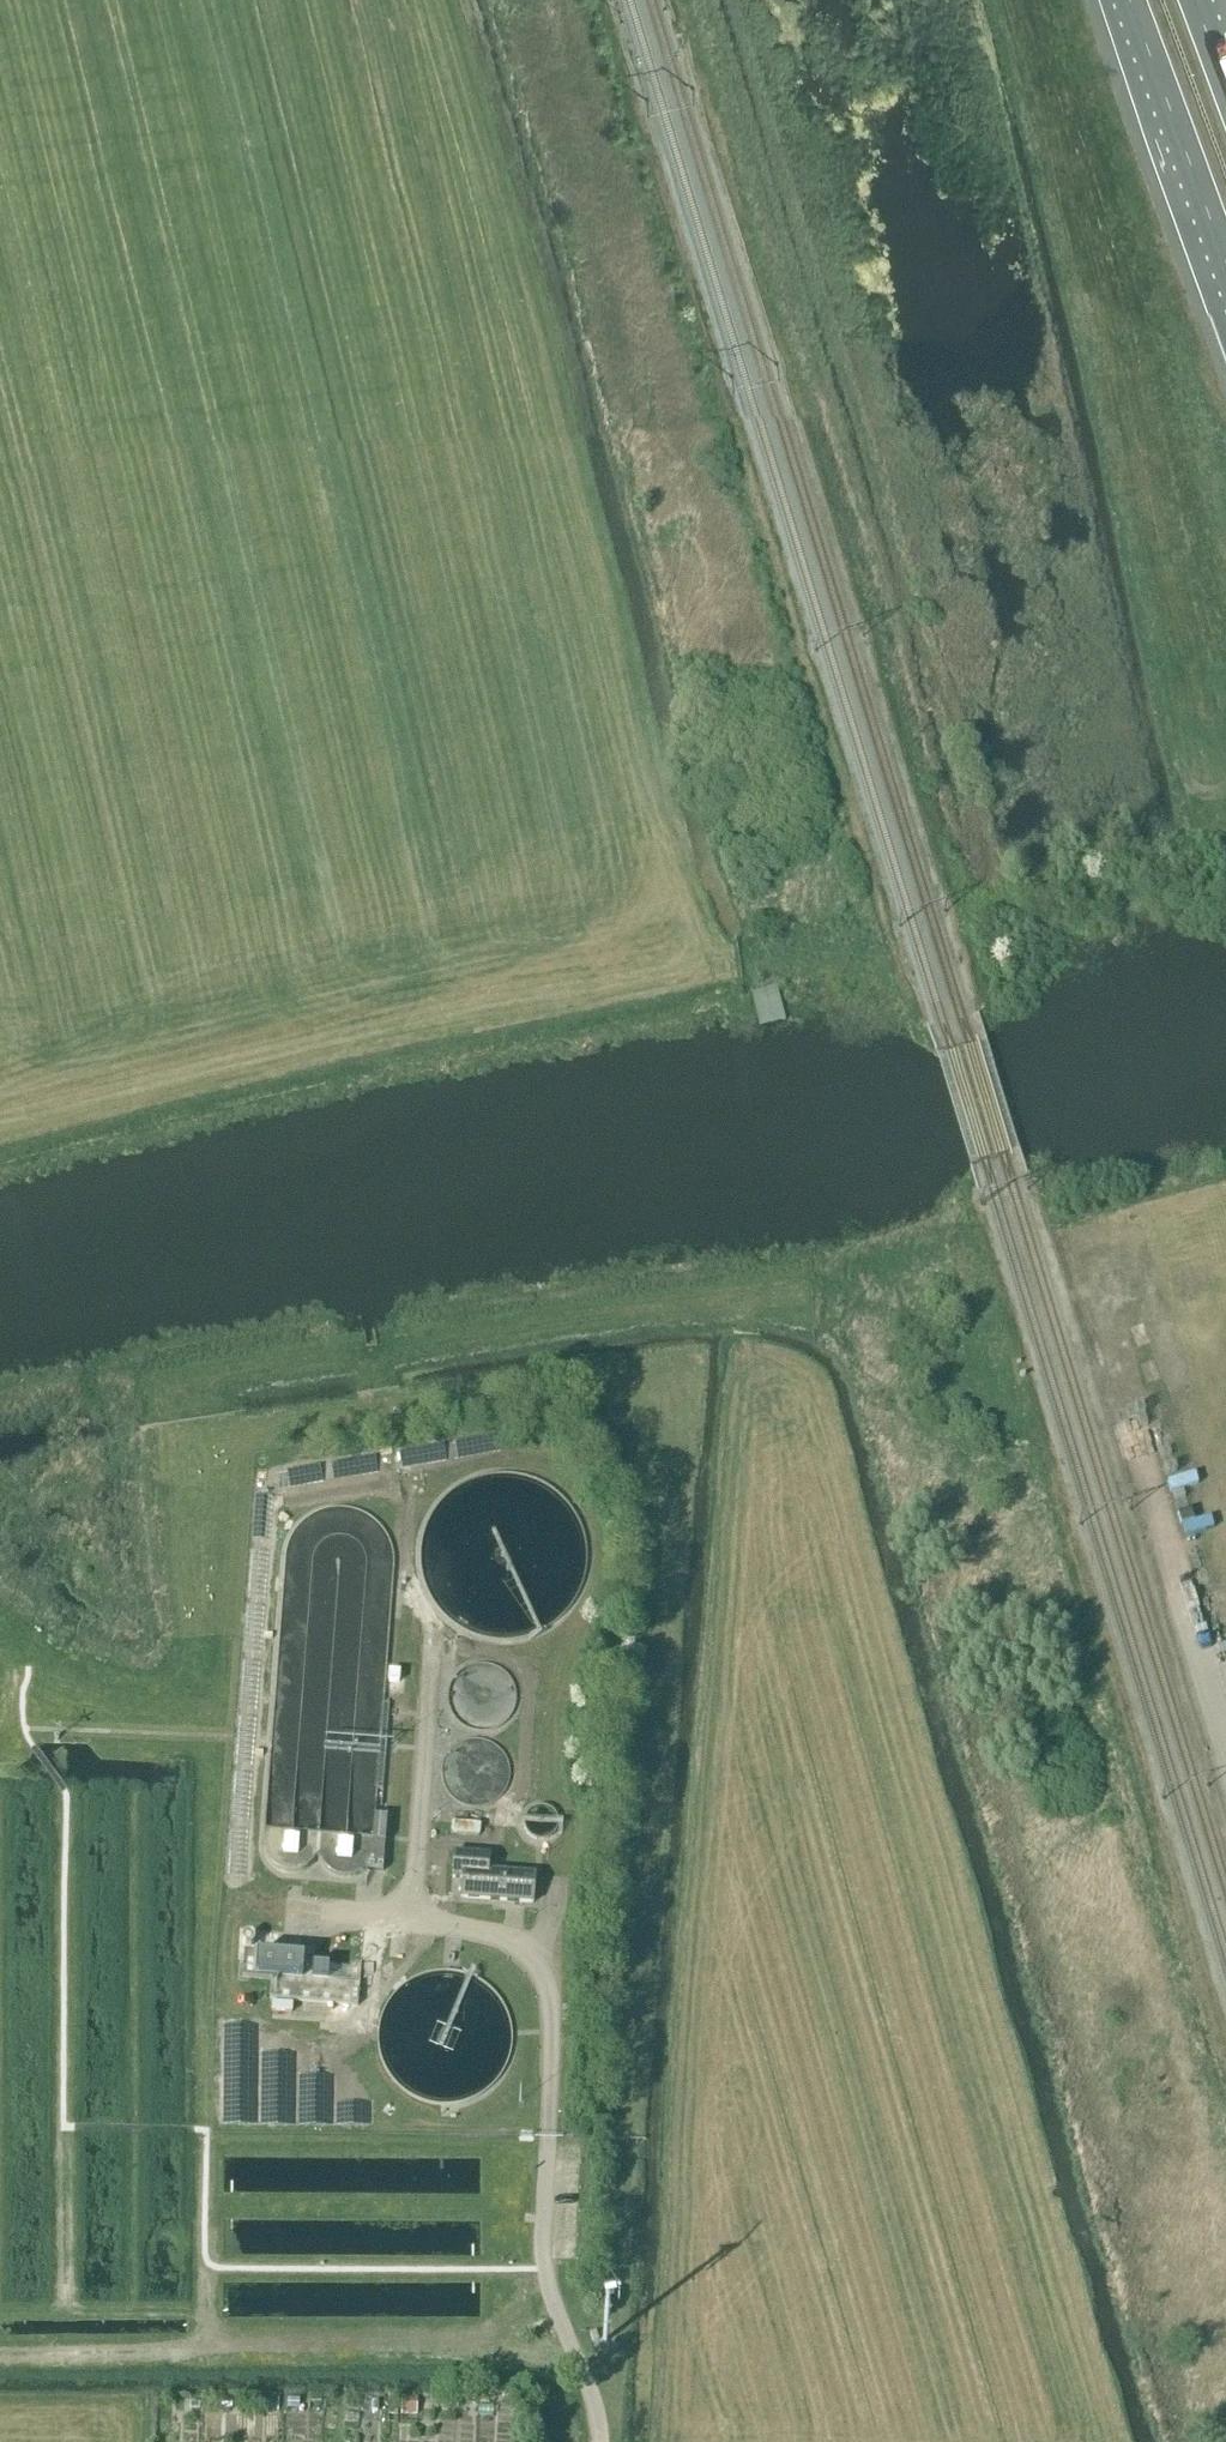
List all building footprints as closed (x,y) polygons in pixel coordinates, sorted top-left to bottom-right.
[(531,1902),(533,1873),(486,1870),(487,1854),(452,1852),(450,1877),(460,1878),(459,1897),(531,1902)] [(357,2007),(360,1970),(303,1966),(303,1959),(243,1954),(241,1982),(270,1984),(269,2000),(357,2007)] [(592,2343),(598,2341),(595,2333),(589,2335),(592,2343)] [(220,2401),(220,2412),(230,2412),(230,2401),(220,2401)] [(287,2402),(287,2411),(298,2411),(298,2403),(287,2402)]
